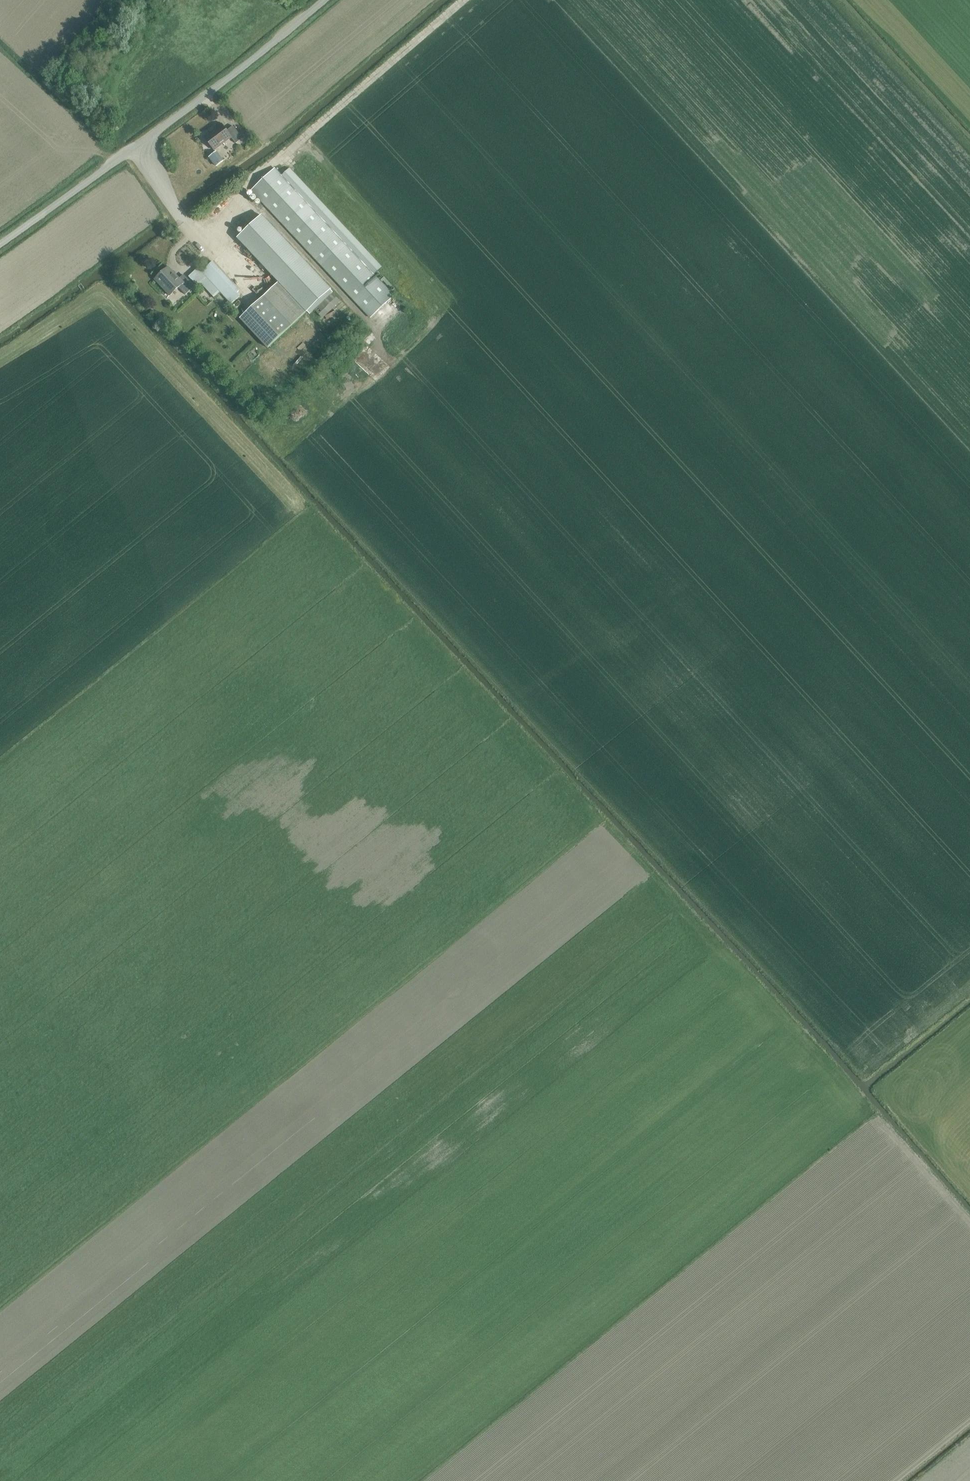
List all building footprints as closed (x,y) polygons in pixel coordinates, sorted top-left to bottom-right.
[(227,131),(222,124),(205,137),(214,150),(231,137),(236,143),(243,138),(233,126),(227,131)] [(216,152),(209,157),(216,166),(223,161),(216,152)] [(252,190),(371,317),(394,296),(274,168),(252,190)] [(249,197),(257,206),(262,202),(254,193),(249,197)] [(342,302),(332,292),(261,216),(238,238),(279,282),(240,318),(268,348),(307,311),(309,313),(314,309),(323,319),(342,302)] [(199,269),(190,278),(198,287),(208,278),(232,304),(240,296),(237,293),(240,290),(213,261),(201,272),(199,269)] [(156,278),(171,294),(179,287),(185,295),(195,286),(185,276),(180,281),(174,274),(175,274),(169,267),(156,278)] [(209,289),(214,295),(218,291),(213,286),(209,289)]
